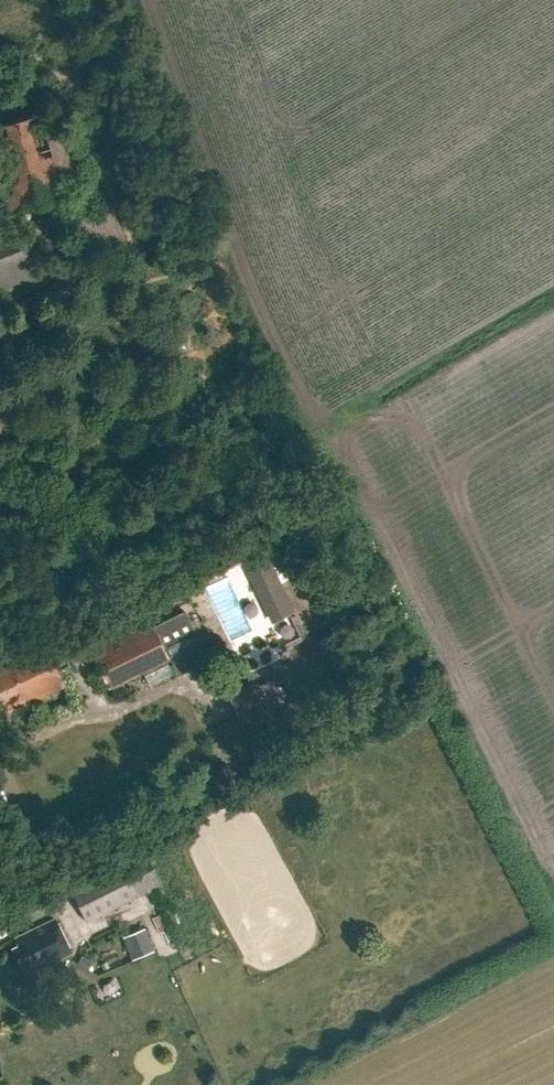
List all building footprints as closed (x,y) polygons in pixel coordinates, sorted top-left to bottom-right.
[(62,109),(0,126),(0,195),(2,195),(8,216),(0,219),(0,293),(39,279),(15,214),(84,189),(62,109)] [(152,627),(168,657),(200,640),(184,610),(152,627)] [(91,652),(109,689),(142,673),(149,686),(175,673),(167,659),(168,658),(150,622),(91,652)] [(64,686),(42,642),(0,663),(0,709),(1,708),(4,715),(64,686)] [(237,715),(218,724),(228,746),(284,720),(266,681),(254,687),(252,683),(228,695),(237,715)] [(85,923),(137,897),(161,885),(144,851),(70,888),(68,888),(85,923)] [(56,920),(55,919),(14,939),(18,946),(11,949),(26,980),(28,979),(27,979),(50,967),(48,964),(71,953),(55,920),(56,920)] [(123,937),(132,960),(154,951),(145,928),(123,937)] [(93,961),(82,955),(77,964),(88,970),(93,961)]
